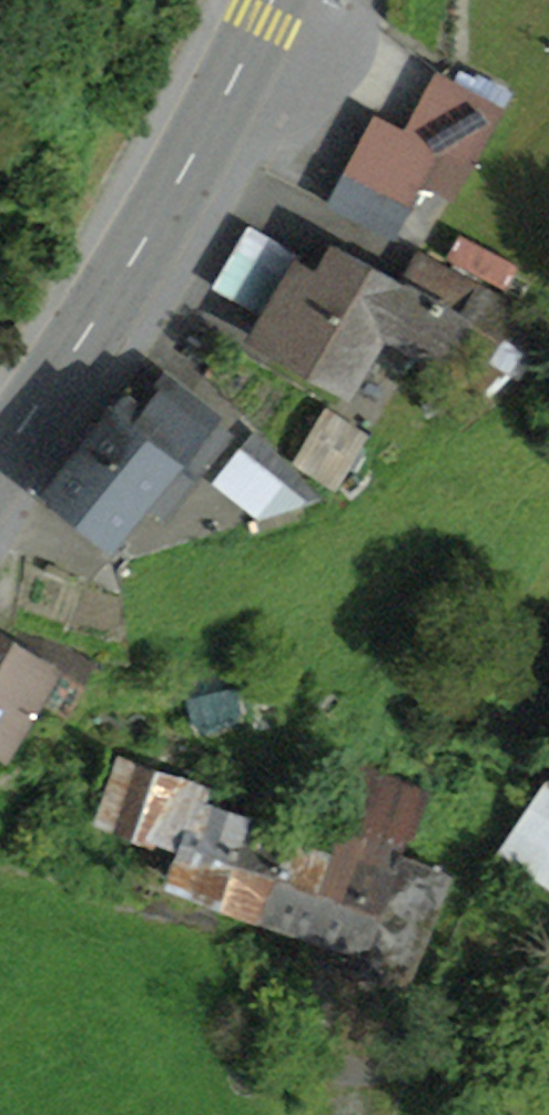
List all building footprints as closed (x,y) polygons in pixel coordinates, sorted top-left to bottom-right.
[(409,208),(440,149),(470,165),(501,106),(442,75),(411,134),(381,118),(349,177),(409,208)] [(301,254),(249,224),(213,286),(265,316),(297,262),(301,254)] [(518,368),(543,326),(419,256),(403,286),(331,249),(316,274),(297,262),(265,316),(257,331),(348,384),(368,348),(401,367),(413,345),(433,356),(458,315),(463,317),(455,331),(518,368)] [(162,376),(138,405),(124,395),(47,487),(112,544),(146,500),(166,515),(228,435),(211,421),(216,415),(162,376)] [(320,425),(296,458),(331,483),(355,449),(320,425)] [(263,510),(316,495),(255,435),(221,478),(263,510)] [(5,744),(54,666),(0,631),(0,741),(5,744)] [(123,758),(102,816),(137,826),(159,770),(123,758)] [(185,846),(170,881),(220,898),(247,814),(203,800),(208,787),(159,770),(137,826),(164,834),(164,838),(185,846)] [(424,791),(362,770),(333,842),(393,868),(399,852),(424,791)] [(503,850),(548,880),(548,781),(503,850)] [(247,814),(220,898),(260,911),(289,828),(247,814)] [(357,945),(350,962),(403,984),(447,872),(399,852),(393,868),(333,842),(289,828),(260,911),(357,945)]
